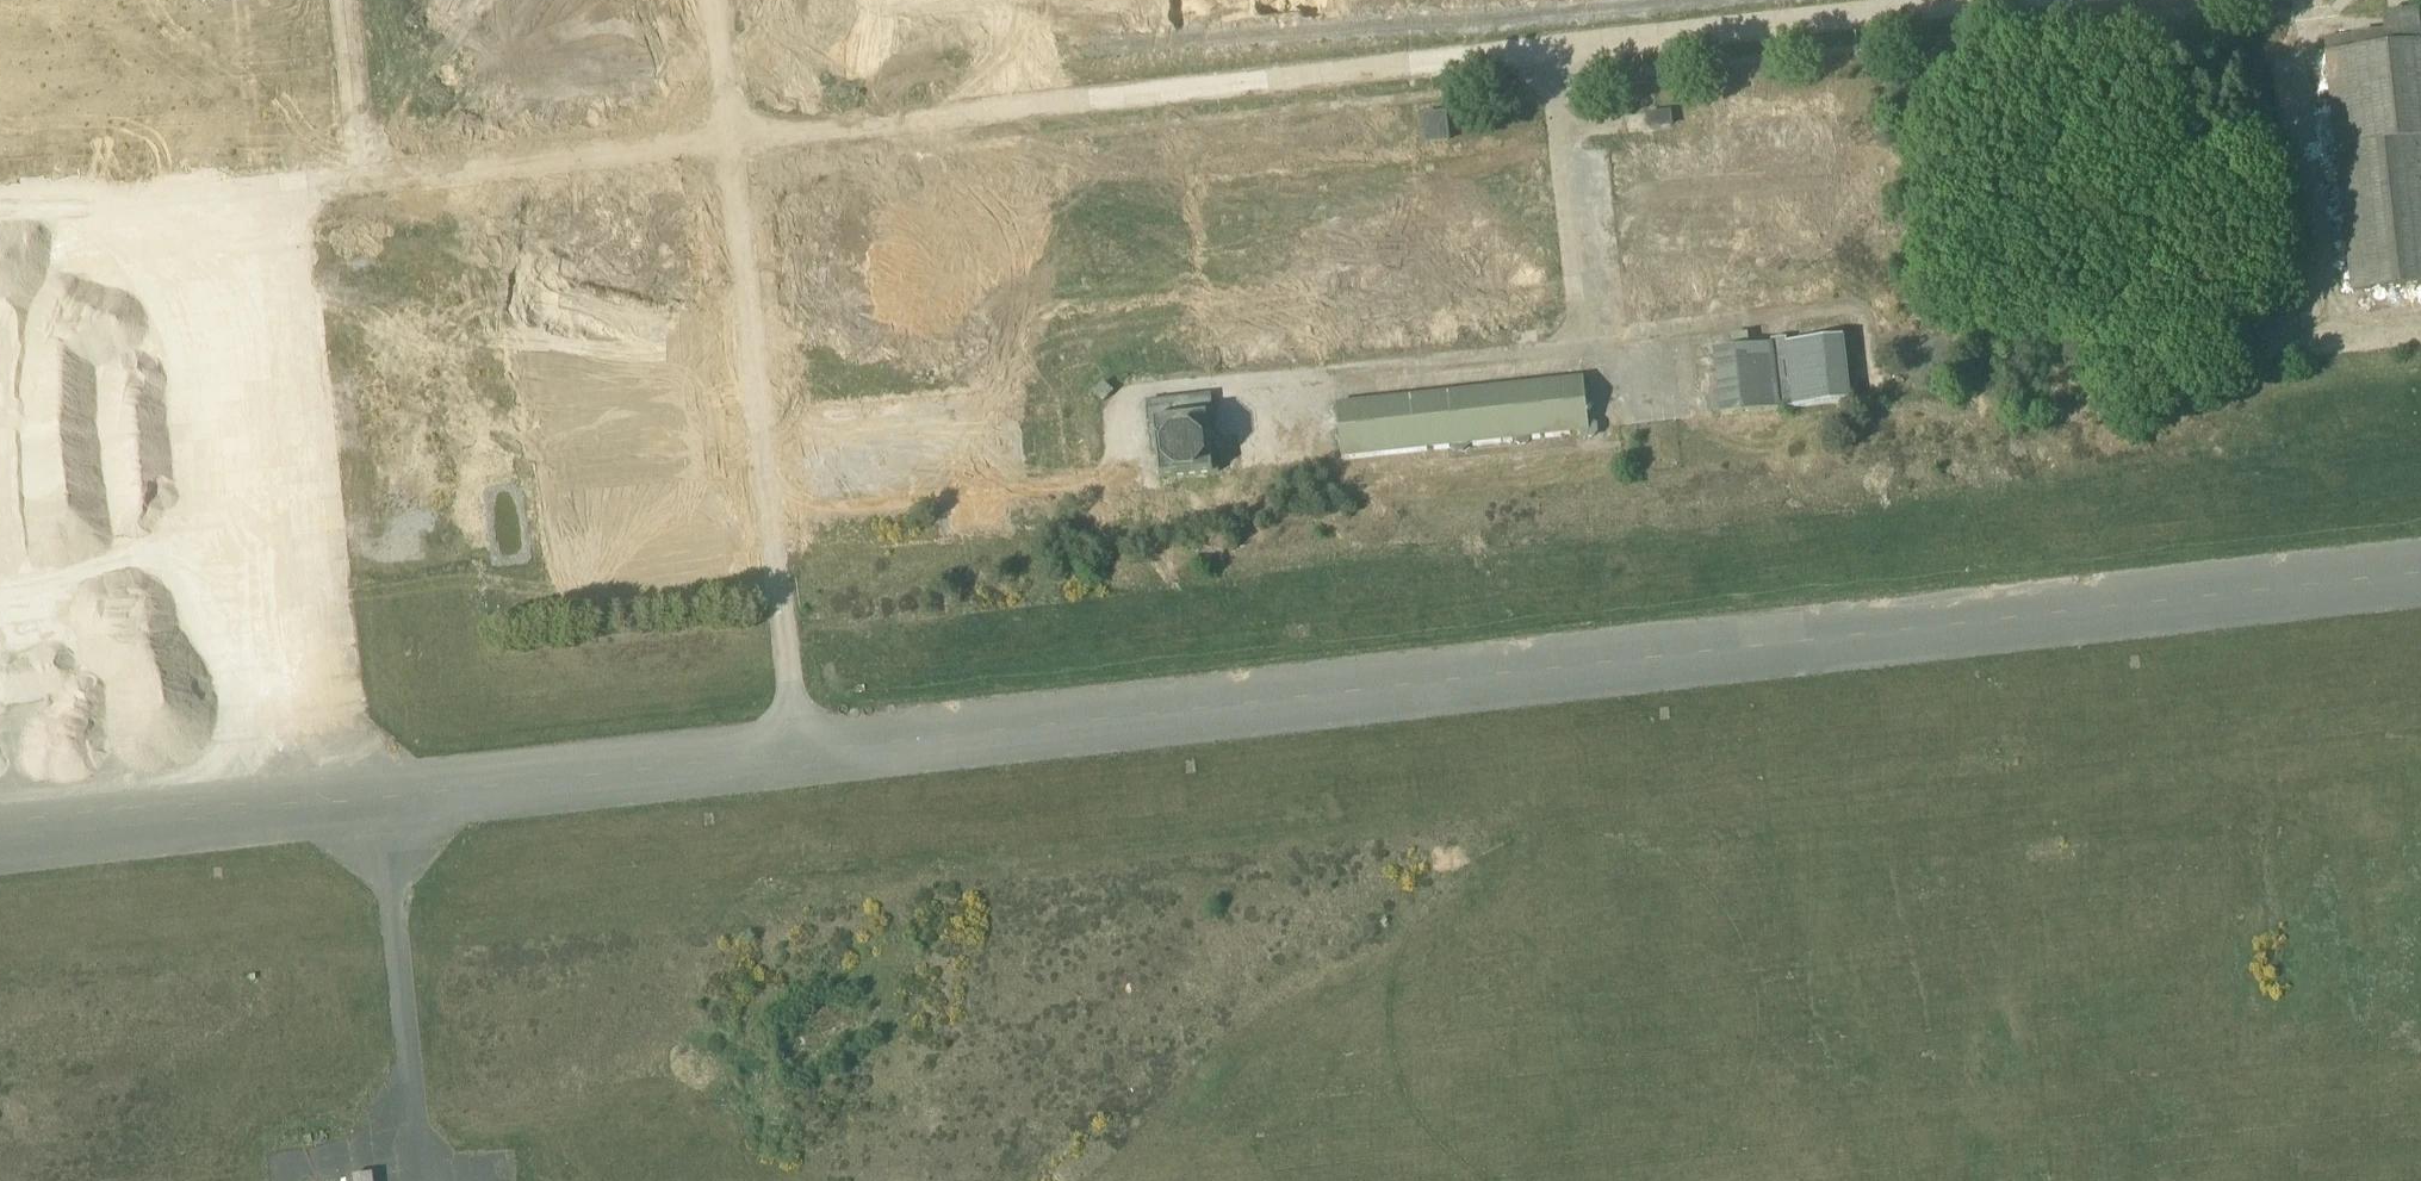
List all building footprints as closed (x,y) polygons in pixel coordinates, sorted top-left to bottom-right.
[(2352,293),(2371,291),(2371,285),(2379,284),(2380,290),(2420,286),(2420,45),(2397,48),(2396,41),(2384,43),(2385,49),(2354,52),(2355,59),(2346,60),(2345,53),(2326,55),(2336,149),(2343,148),(2344,157),(2337,158),(2352,293)] [(1648,115),(1649,127),(1671,125),(1669,113),(1648,115)] [(1423,116),(1426,143),(1448,141),(1445,114),(1423,116)] [(2299,316),(2306,324),(2321,310),(2314,302),(2299,316)] [(1721,414),(1721,419),(1890,400),(1887,375),(1848,379),(1843,339),(1787,345),(1772,347),(1749,349),(1748,337),(1731,339),(1733,351),(1714,353),(1719,402),(1709,403),(1710,415),(1721,414)] [(1336,408),(1342,461),(1452,449),(1453,452),(1457,455),(1464,454),(1467,450),(1467,447),(1515,443),(1515,445),(1520,448),(1527,448),(1530,443),(1530,441),(1581,435),(1582,437),(1587,441),(1593,440),(1597,436),(1596,429),(1592,425),(1589,425),(1584,381),(1336,408)] [(1095,395),(1104,404),(1113,394),(1104,385),(1095,395)] [(1154,426),(1160,481),(1219,474),(1217,458),(1212,459),(1208,420),(1213,419),(1210,398),(1147,405),(1149,426),(1154,426)]
